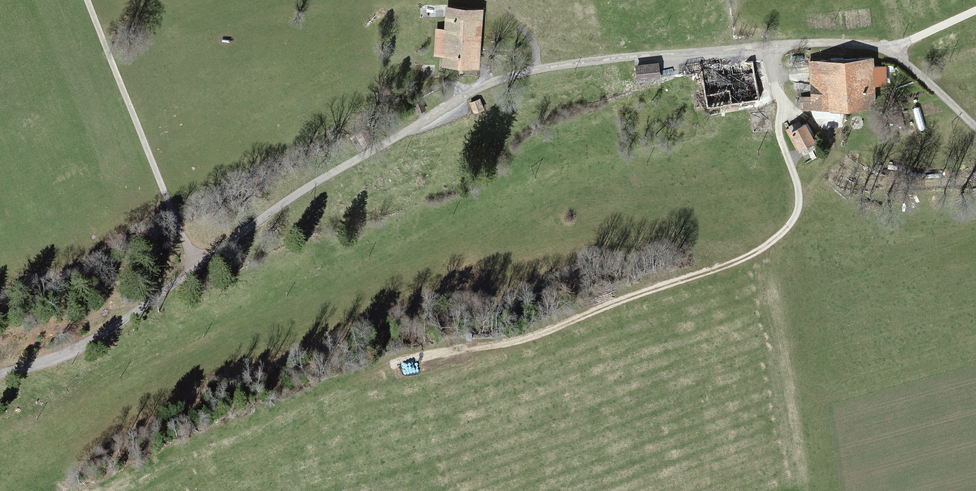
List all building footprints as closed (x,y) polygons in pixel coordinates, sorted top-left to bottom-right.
[(479,64),(482,5),(447,3),(446,27),(433,26),(431,51),(444,52),(443,61),(479,64)] [(753,57),(696,65),(701,103),(758,95),(753,57)] [(874,58),(809,59),(809,97),(800,97),(800,108),(875,106),(874,58)] [(662,62),(638,66),(640,85),(665,82),(662,62)] [(426,97),(418,101),(425,113),(432,109),(426,97)] [(482,99),(470,104),(474,116),(487,110),(482,99)] [(816,141),(803,122),(789,131),(802,150),(816,141)]
